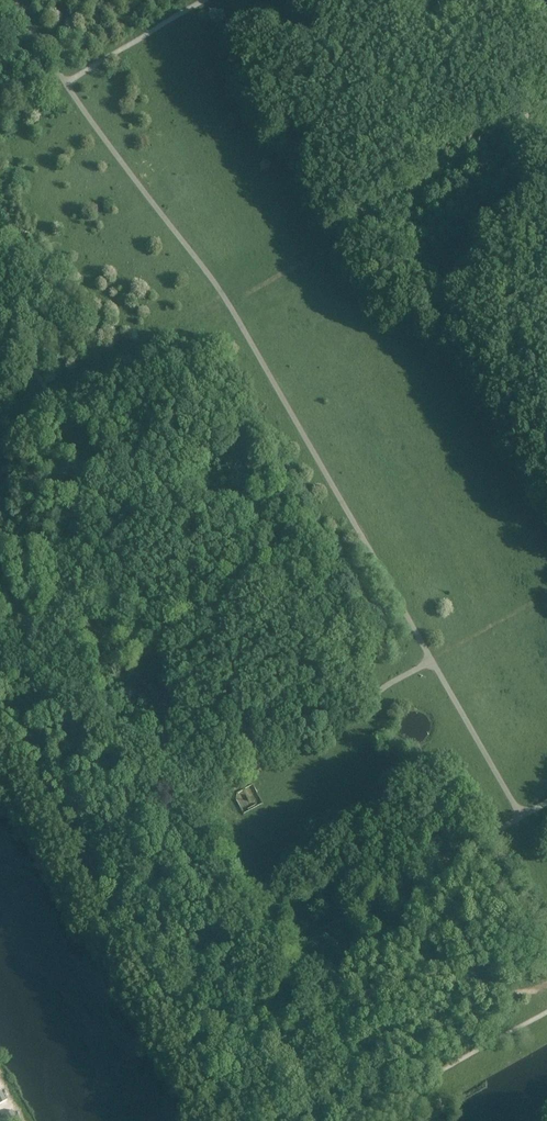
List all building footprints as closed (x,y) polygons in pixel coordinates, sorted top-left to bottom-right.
[(5,1114),(9,1120),(16,1120),(18,1120),(12,1110),(5,1114)]
